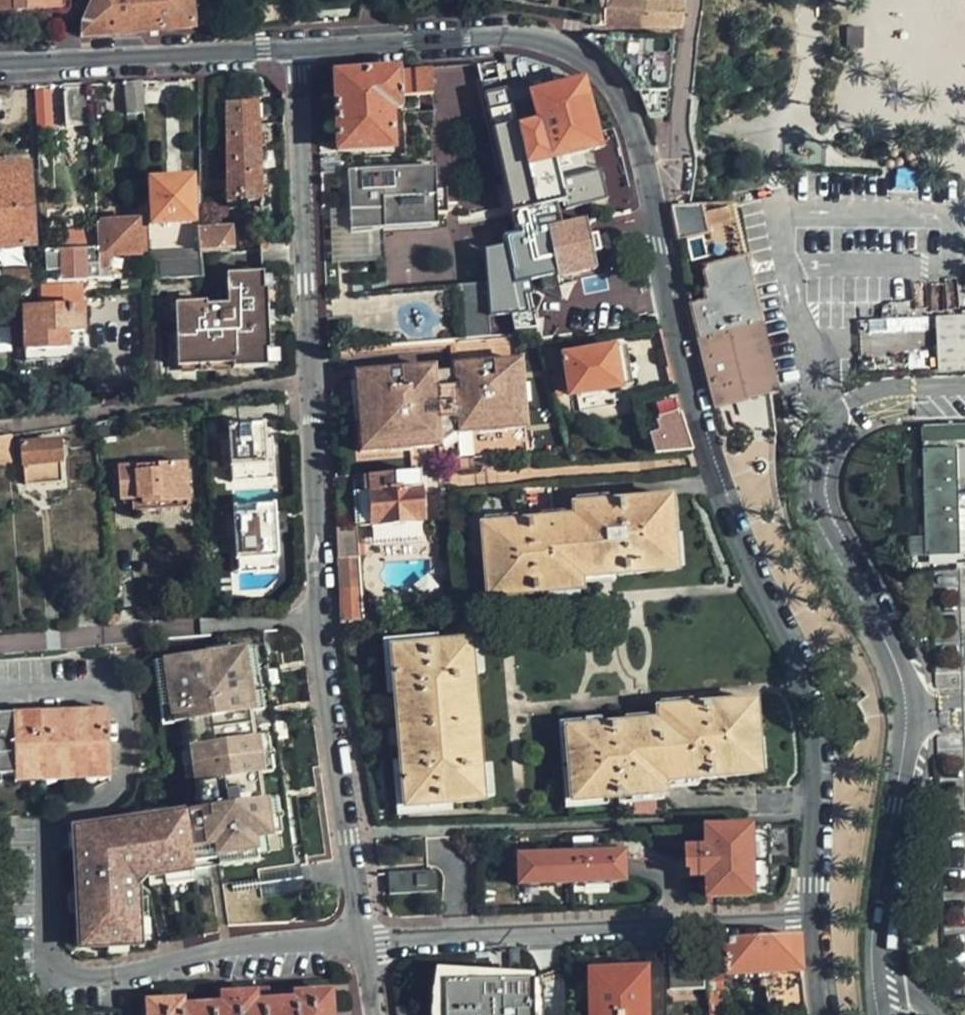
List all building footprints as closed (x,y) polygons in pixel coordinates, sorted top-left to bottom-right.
[(61,13),(60,0),(0,0),(0,14),(61,13)] [(195,30),(193,0),(93,0),(81,26),(82,37),(195,30)] [(654,1),(654,0),(608,0),(607,27),(683,30),(685,2),(654,1)] [(666,115),(675,43),(586,40),(586,41),(608,59),(625,76),(638,96),(641,96),(649,118),(666,115)] [(597,137),(584,85),(569,74),(542,64),(504,56),(514,108),(536,211),(566,204),(567,208),(588,208),(588,196),(577,196),(575,190),(563,194),(554,164),(600,152),(597,137)] [(483,67),(515,215),(536,211),(514,108),(506,110),(497,64),(483,67)] [(433,96),(432,70),(405,71),(406,97),(433,96)] [(333,75),(337,152),(394,150),(392,111),(401,110),(399,72),(333,75)] [(145,116),(144,84),(125,85),(127,117),(145,116)] [(91,86),(65,87),(67,128),(93,127),(91,86)] [(228,108),(231,204),(261,203),(258,107),(228,108)] [(409,166),(434,165),(433,149),(434,127),(437,120),(437,112),(407,113),(409,166)] [(606,135),(597,137),(600,152),(609,150),(606,135)] [(382,210),(382,228),(438,225),(434,165),(409,166),(347,171),(349,212),(382,210)] [(0,170),(0,178),(29,176),(28,168),(0,170)] [(33,249),(29,176),(0,178),(0,250),(33,249)] [(153,184),(155,226),(195,224),(193,182),(153,184)] [(700,206),(671,210),(674,226),(703,221),(700,206)] [(724,207),(700,206),(703,221),(674,226),(678,243),(706,237),(713,267),(701,270),(707,293),(704,294),(706,302),(690,306),(698,339),(751,326),(724,207)] [(349,212),(325,212),(327,287),(332,350),(490,336),(486,283),(377,292),(377,284),(385,284),(382,228),(382,210),(349,212)] [(518,305),(524,335),(537,332),(527,282),(557,276),(557,278),(573,275),(595,269),(592,254),(589,238),(585,221),(560,226),(558,218),(536,223),(538,230),(504,237),(515,286),(504,288),(507,307),(518,305)] [(98,226),(98,231),(100,268),(101,282),(112,282),(111,259),(140,257),(138,224),(98,226)] [(200,254),(231,253),(230,230),(199,232),(200,253),(200,254)] [(98,231),(45,234),(47,275),(58,274),(59,283),(89,283),(88,268),(100,268),(98,231)] [(597,236),(589,238),(592,254),(600,253),(597,236)] [(200,263),(200,253),(150,256),(152,281),(162,281),(162,265),(200,263)] [(4,263),(5,285),(33,284),(33,262),(4,263)] [(162,265),(162,281),(201,279),(200,263),(162,265)] [(176,305),(180,369),(235,366),(235,370),(268,369),(267,353),(272,353),(269,291),(265,292),(264,275),(228,278),(229,305),(205,307),(205,303),(176,305)] [(575,284),(573,275),(557,278),(560,287),(575,284)] [(507,307),(513,337),(524,335),(518,305),(507,307)] [(26,312),(27,349),(84,347),(82,310),(26,312)] [(768,395),(751,326),(698,339),(719,422),(730,453),(739,432),(773,436),(768,395)] [(84,347),(27,349),(28,362),(84,359),(84,347)] [(629,349),(564,359),(570,398),(578,397),(580,414),(618,407),(615,391),(636,386),(629,349)] [(544,355),(556,400),(563,399),(556,358),(558,358),(557,351),(544,355)] [(521,360),(491,362),(492,372),(481,373),(480,363),(400,369),(401,382),(387,383),(386,370),(353,373),(360,453),(439,447),(458,433),(525,428),(521,360)] [(492,372),(491,362),(480,363),(481,373),(492,372)] [(400,369),(386,370),(387,383),(401,382),(400,369)] [(658,422),(680,415),(674,394),(651,401),(658,422)] [(655,456),(691,452),(680,415),(658,422),(659,425),(653,427),(656,435),(650,436),(655,456)] [(923,426),(927,571),(934,570),(959,569),(963,689),(964,750),(964,766),(964,424),(923,426)] [(262,429),(228,431),(232,485),(254,483),(253,467),(273,466),(271,442),(263,443),(262,429)] [(488,445),(528,442),(527,430),(487,433),(488,445)] [(14,463),(11,440),(0,441),(0,465),(14,463)] [(59,444),(22,448),(27,487),(63,483),(59,444)] [(136,513),(188,509),(185,465),(119,470),(121,502),(135,501),(136,513)] [(253,467),(254,483),(274,482),(273,466),(253,467)] [(419,475),(353,479),(355,514),(370,513),(371,527),(422,523),(419,475)] [(482,526),(488,597),(581,590),(580,577),(674,569),(668,499),(574,506),(575,518),(482,526)] [(271,509),(234,511),(238,571),(253,570),(252,562),(253,562),(275,560),(271,509)] [(224,512),(209,513),(211,541),(226,540),(224,512)] [(355,514),(356,528),(371,527),(370,513),(355,514)] [(356,528),(338,529),(339,559),(357,558),(356,528)] [(357,558),(339,559),(341,590),(359,589),(357,558)] [(276,573),(275,560),(253,562),(255,575),(276,573)] [(341,590),(343,623),(361,622),(359,589),(341,590)] [(122,614),(111,615),(111,626),(116,625),(120,621),(121,619),(122,614)] [(294,864),(263,631),(242,634),(243,646),(152,659),(162,724),(186,721),(195,771),(183,772),(204,934),(217,932),(216,925),(284,922),(284,920),(295,918),(301,908),(298,892),(260,897),(255,870),(294,864)] [(482,801),(479,764),(469,765),(461,677),(471,676),(469,642),(391,648),(404,808),(482,801)] [(469,765),(479,764),(471,676),(461,677),(469,765)] [(567,730),(573,802),(665,793),(664,783),(760,774),(753,703),(658,711),(659,722),(567,730)] [(1,777),(16,776),(43,775),(109,773),(108,710),(0,715),(0,777),(1,777)] [(204,934),(183,772),(138,777),(134,793),(120,807),(105,811),(105,822),(74,827),(61,840),(66,945),(81,959),(119,956),(120,951),(154,950),(154,944),(204,934)] [(110,781),(109,773),(43,775),(44,784),(110,781)] [(44,784),(43,775),(16,776),(16,784),(44,784)] [(750,828),(702,830),(703,848),(681,850),(683,873),(688,873),(688,879),(705,879),(705,898),(752,896),(751,862),(750,828)] [(769,828),(750,828),(751,862),(770,861),(769,828)] [(623,856),(519,858),(520,885),(624,882),(623,856)] [(770,861),(751,862),(752,896),(770,895),(770,861)] [(388,872),(389,894),(436,891),(435,873),(416,874),(416,870),(388,872)] [(798,938),(708,943),(710,983),(727,982),(727,976),(754,974),(765,991),(768,1014),(780,1014),(804,1012),(800,980),(798,938)] [(670,955),(673,987),(704,984),(701,952),(670,955)] [(646,971),(589,974),(592,1014),(648,1014),(646,971)] [(537,983),(443,985),(444,1014),(537,1014),(537,983)] [(271,987),(248,988),(248,994),(257,993),(258,1002),(272,1001),(271,987)] [(248,994),(224,996),(224,1005),(185,1008),(184,1003),(149,1005),(150,1014),(333,1014),(331,993),(296,995),(296,1000),(272,1001),(258,1002),(257,993),(248,994)] [(712,998),(713,1014),(730,1014),(728,996),(712,998)]
